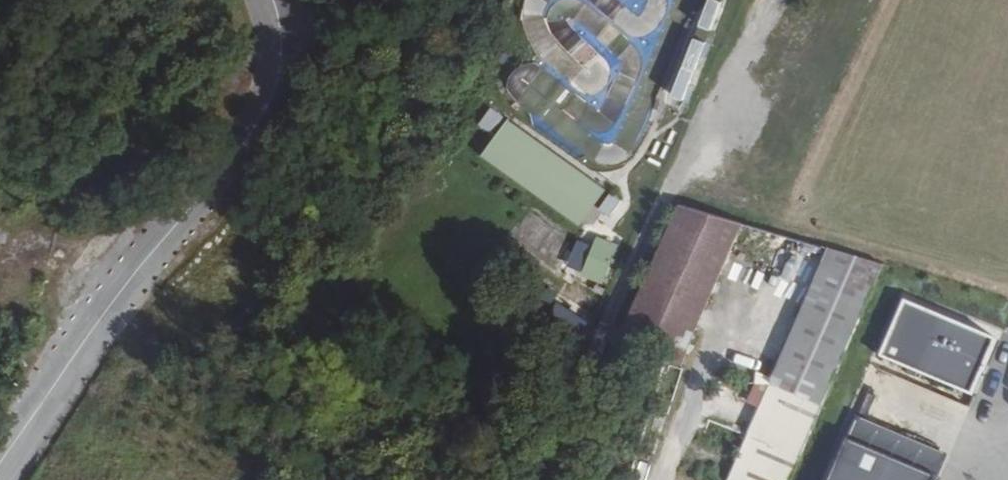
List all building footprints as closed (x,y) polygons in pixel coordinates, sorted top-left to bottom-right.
[(694,25),(715,31),(724,1),(722,0),(701,0),(694,25)] [(583,65),(595,50),(573,32),(560,46),(583,65)] [(666,93),(683,100),(705,42),(688,35),(666,93)] [(505,115),(494,106),(480,124),(490,134),(483,147),(588,223),(608,181),(510,111),(505,115)] [(596,209),(608,216),(618,198),(606,191),(596,209)] [(690,339),(731,222),(672,205),(628,314),(690,339)] [(593,234),(577,273),(601,283),(617,244),(593,234)] [(883,266),(835,252),(778,386),(823,406),(883,266)] [(898,309),(873,366),(966,406),(990,349),(898,309)] [(824,479),(937,479),(946,462),(856,417),(824,479)]
